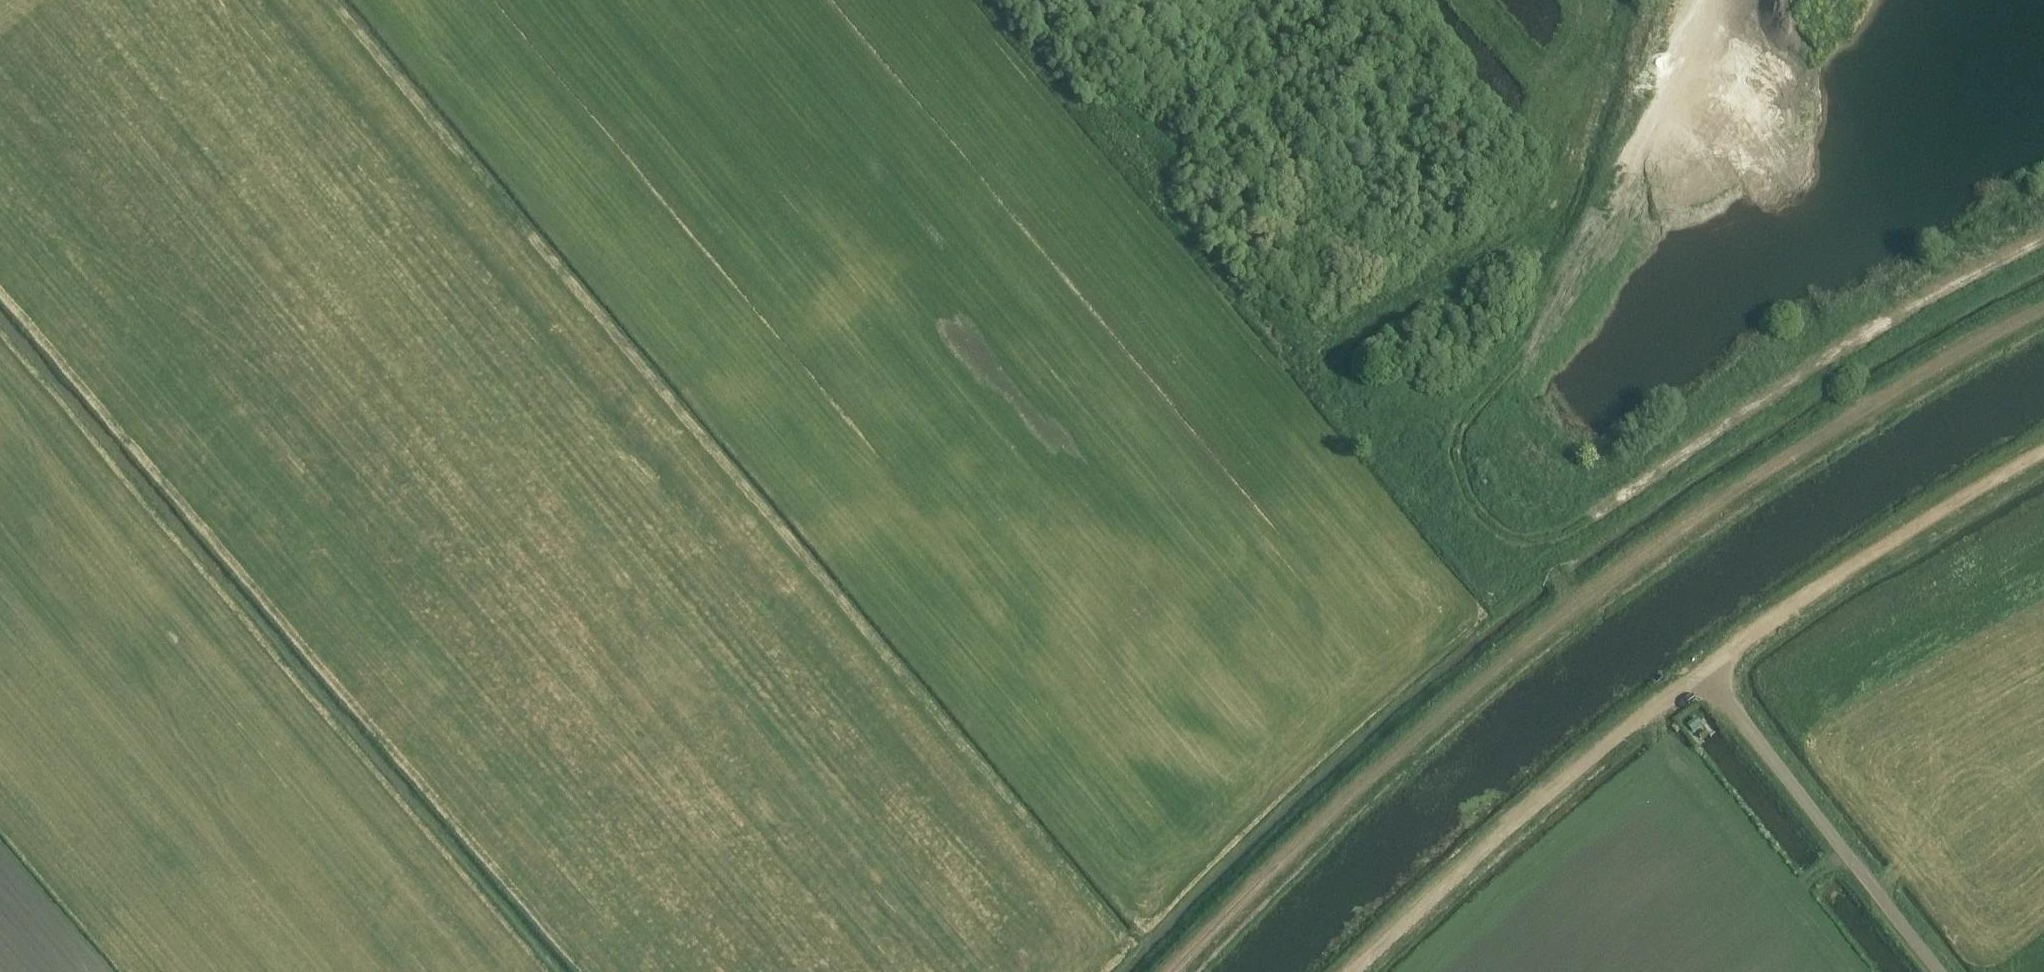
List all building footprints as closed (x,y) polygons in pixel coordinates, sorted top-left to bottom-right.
[(1696,718),(1687,725),(1693,731),(1701,724),(1696,718)] [(1672,729),(1677,735),(1681,731),(1676,725),(1672,729)]
